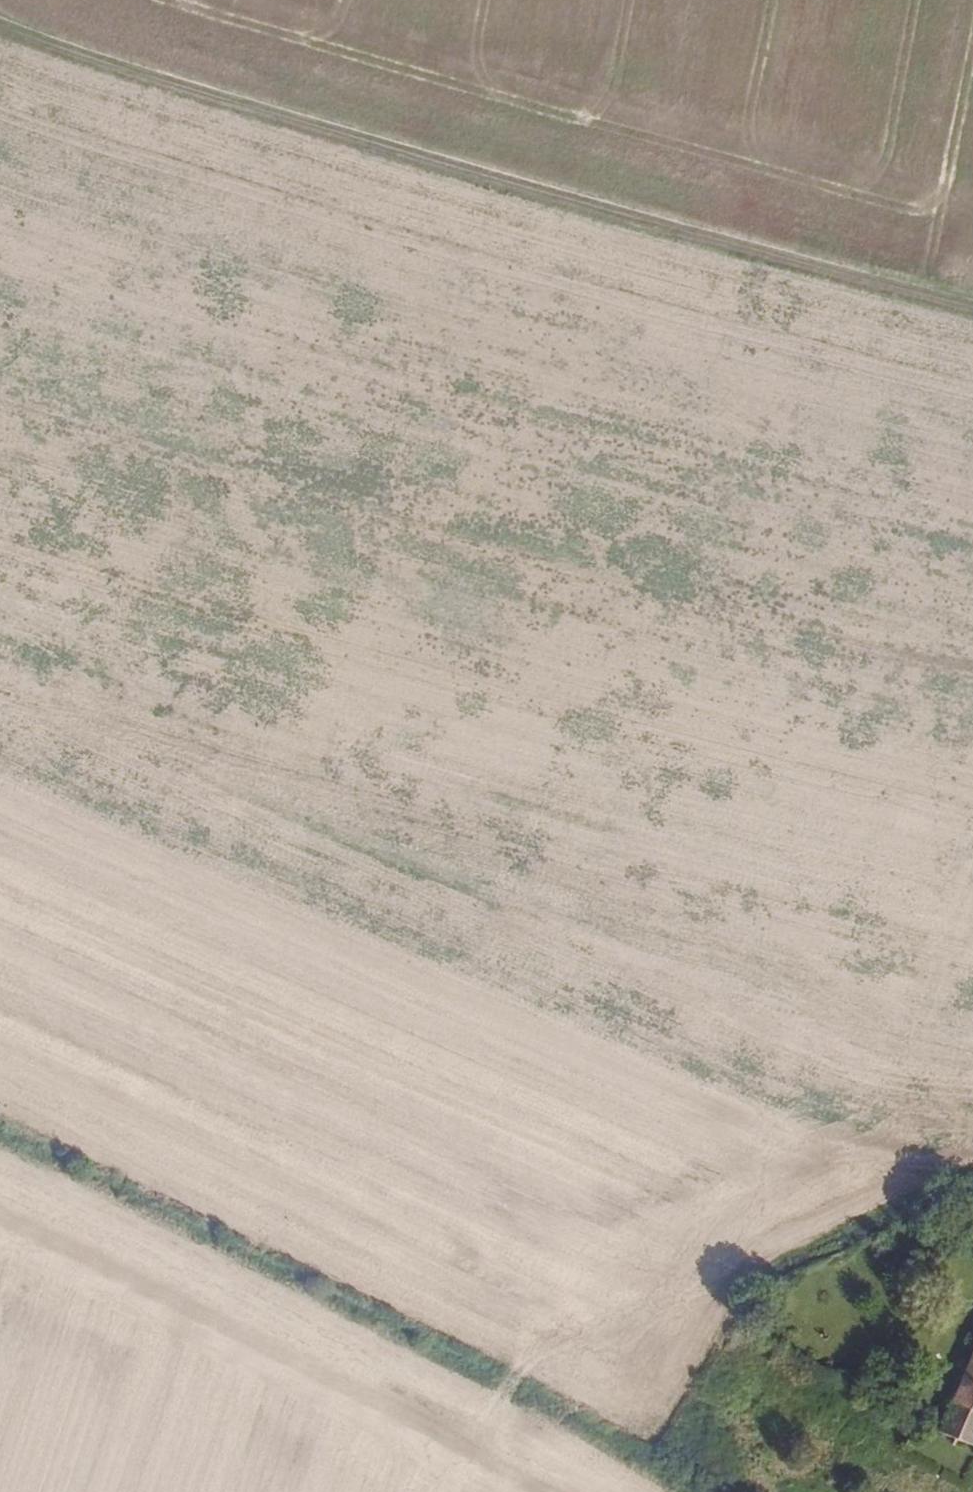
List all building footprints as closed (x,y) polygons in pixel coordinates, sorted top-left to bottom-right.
[(933,1441),(965,1455),(972,1435),(972,1345),(933,1441)]
